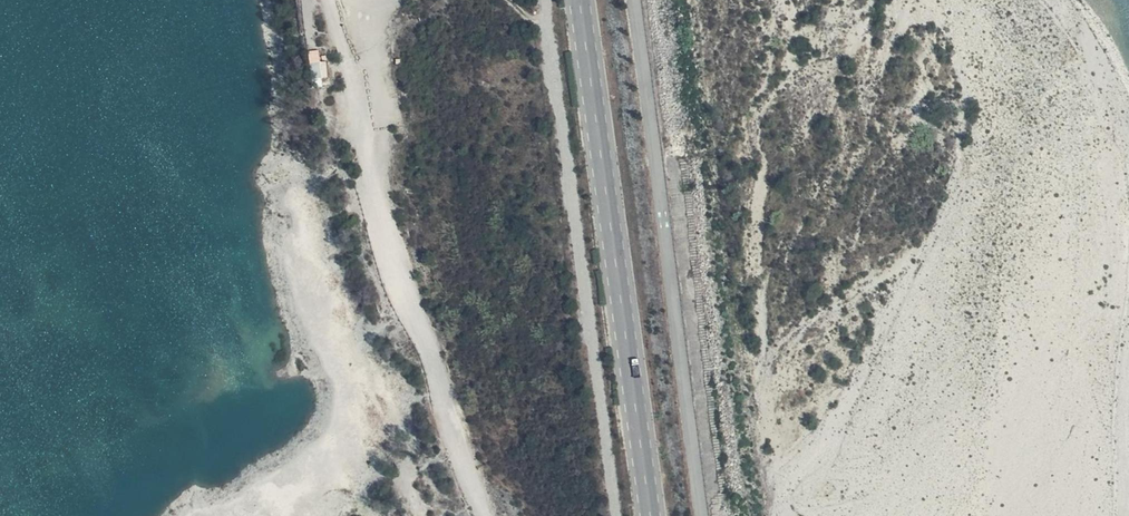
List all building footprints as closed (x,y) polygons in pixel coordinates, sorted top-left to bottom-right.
[(309,50),(313,85),(326,84),(324,60),(321,61),(320,49),(309,50)]
